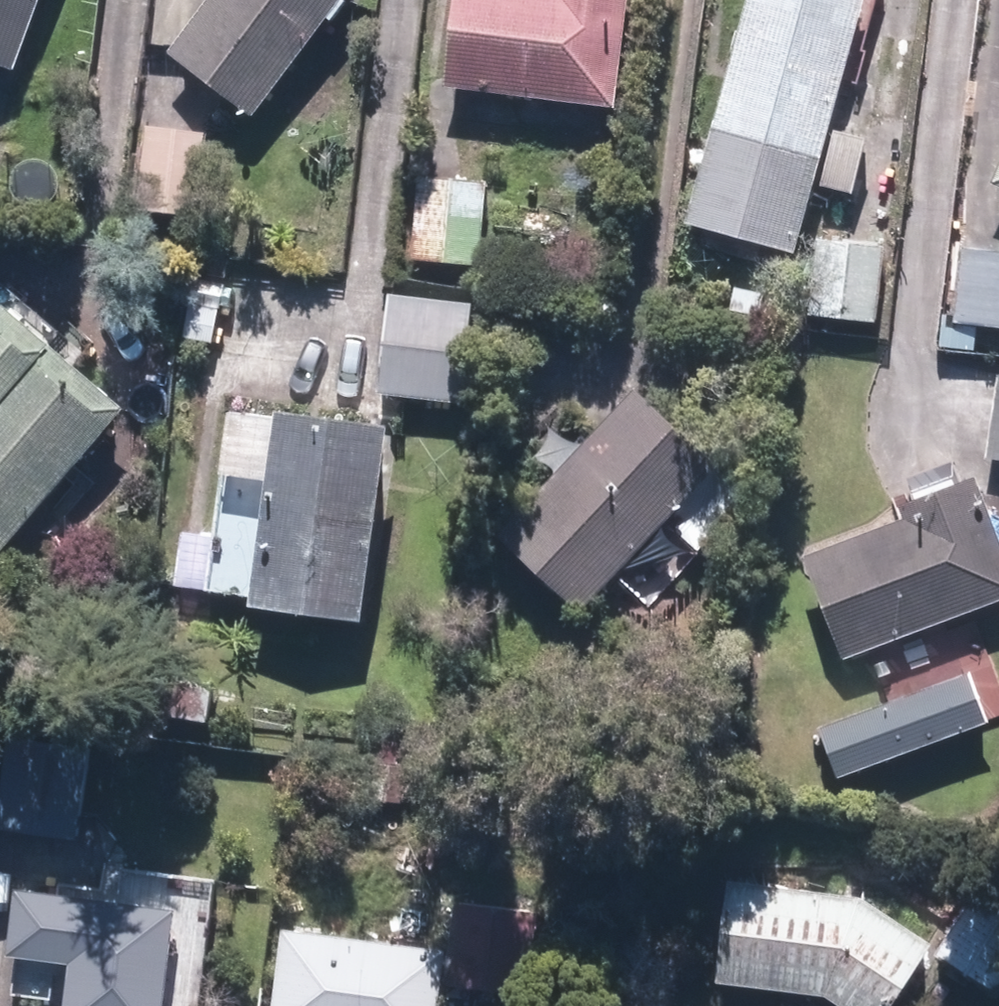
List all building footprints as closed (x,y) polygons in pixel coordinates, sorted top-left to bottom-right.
[(22,57),(44,0),(0,0),(0,48),(22,57)] [(181,38),(265,106),(351,0),(212,0),(181,38)] [(627,99),(636,0),(463,0),(455,84),(533,91),(530,126),(615,133),(618,98),(627,99)] [(697,217),(805,246),(871,0),(755,0),(697,217)] [(501,176),(434,167),(422,256),(489,265),(501,176)] [(958,226),(948,347),(998,351),(998,230),(958,226)] [(884,321),(888,241),(816,237),(812,317),(884,321)] [(485,295),(400,284),(385,396),(470,408),(485,295)] [(0,317),(0,555),(142,406),(23,292),(0,317)] [(539,445),(564,468),(504,533),(586,610),(666,524),(691,548),(739,497),(713,473),(732,453),(650,376),(594,437),(569,413),(539,445)] [(220,528),(187,524),(180,586),(383,610),(406,414),(235,394),(220,528)] [(913,497),(918,508),(816,546),(854,648),(998,594),(998,490),(991,468),(913,497)] [(96,734),(16,727),(7,830),(87,837),(96,734)] [(735,876),(729,974),(838,984),(871,1005),(899,1005),(946,936),(865,887),(735,876)] [(14,996),(76,1003),(76,1005),(176,1005),(189,898),(28,879),(14,996)] [(982,884),(941,952),(998,987),(998,894),(982,884)] [(462,981),(508,983),(509,954),(535,955),(538,904),(466,900),(462,981)] [(281,1005),(454,1005),(460,945),(288,928),(281,1005)]
